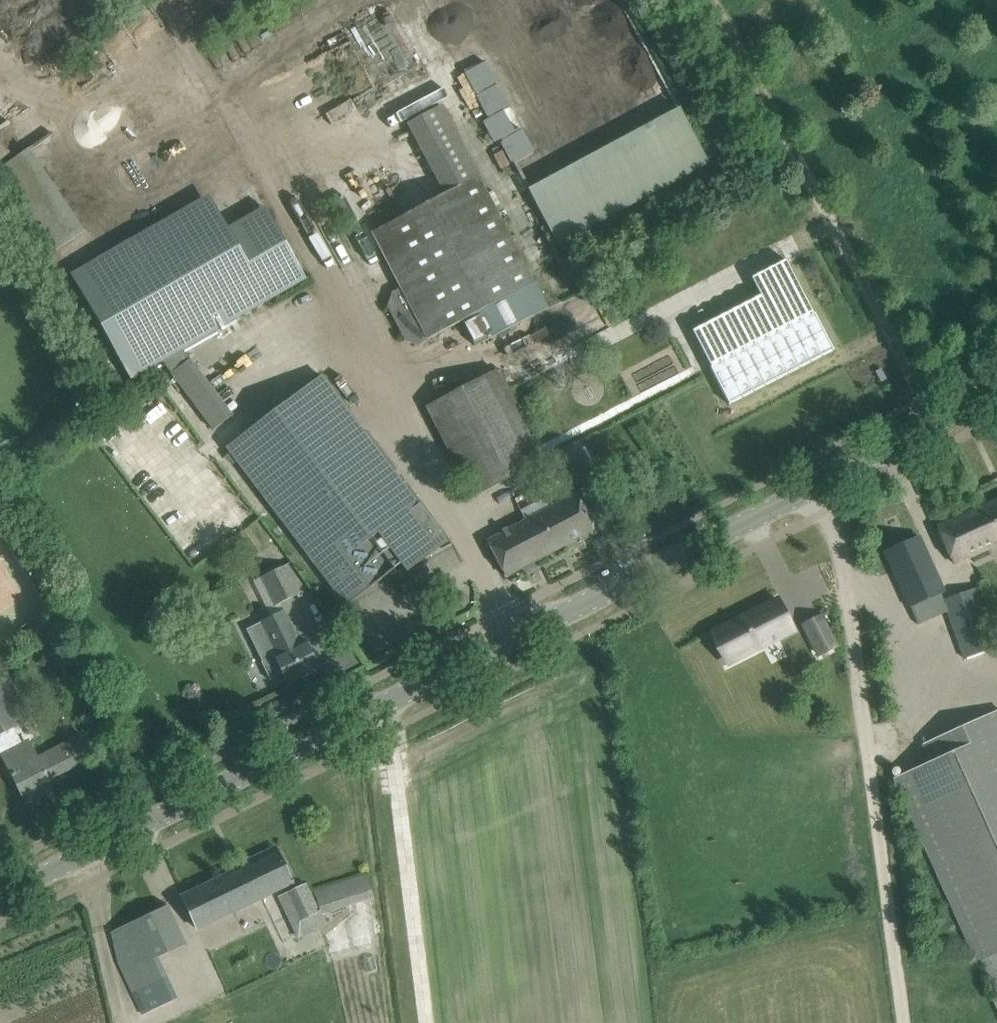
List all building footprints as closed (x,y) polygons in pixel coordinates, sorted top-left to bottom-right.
[(486,58),(464,69),(510,163),(532,152),(486,58)] [(552,240),(709,165),(682,108),(525,183),(552,240)] [(48,256),(85,231),(28,148),(0,167),(0,186),(48,256)] [(778,159),(768,165),(772,172),(782,167),(778,159)] [(478,175),(370,232),(400,288),(392,292),(387,306),(405,340),(419,345),(463,321),(476,346),(548,308),(478,175)] [(208,194),(70,273),(131,379),(306,279),(264,206),(226,227),(208,194)] [(795,277),(760,295),(692,331),(710,367),(729,404),(834,350),(815,313),(814,313),(795,277)] [(553,358),(521,380),(535,400),(567,378),(553,358)] [(881,368),(875,371),(881,382),(886,379),(881,368)] [(426,407),(472,496),(542,460),(496,370),(426,407)] [(397,561),(403,569),(452,544),(451,543),(449,544),(321,374),(225,446),(346,606),(393,570),(391,566),(397,561)] [(554,453),(572,486),(595,474),(577,441),(554,453)] [(525,520),(486,541),(505,576),(595,529),(576,493),(550,507),(544,497),(520,510),(525,520)] [(994,545),(994,544),(996,543),(996,500),(937,527),(954,563),(994,545)] [(910,608),(944,593),(918,536),(885,551),(910,608)] [(297,594),(282,566),(257,578),(274,611),(282,607),(280,603),(297,594)] [(942,600),(946,612),(962,656),(996,642),(996,636),(979,586),(942,600)] [(778,599),(711,633),(712,634),(727,627),(731,634),(724,637),(731,651),(738,648),(742,656),(762,646),(785,634),(793,630),(778,599)] [(281,672),(287,684),(319,668),(305,639),(299,642),(283,610),(260,622),(276,654),(273,655),(273,656),(261,662),(269,678),(281,672)] [(820,616),(804,624),(819,654),(836,646),(820,616)] [(27,802),(46,792),(41,782),(88,758),(78,738),(31,762),(13,727),(27,720),(5,676),(0,679),(0,750),(27,802)] [(893,778),(976,963),(981,961),(996,996),(996,710),(922,744),(930,762),(893,778)] [(183,896),(198,926),(292,881),(277,851),(183,896)] [(375,898),(367,874),(314,892),(322,916),(345,908),(370,900),(375,898)] [(285,893),(298,922),(319,912),(306,884),(285,893)] [(167,905),(112,931),(120,967),(123,973),(132,993),(143,988),(134,968),(158,957),(185,944),(167,905)] [(330,956),(337,985),(379,975),(373,946),(330,956)] [(136,1022),(201,1022),(193,997),(134,1016),(136,1022)]
